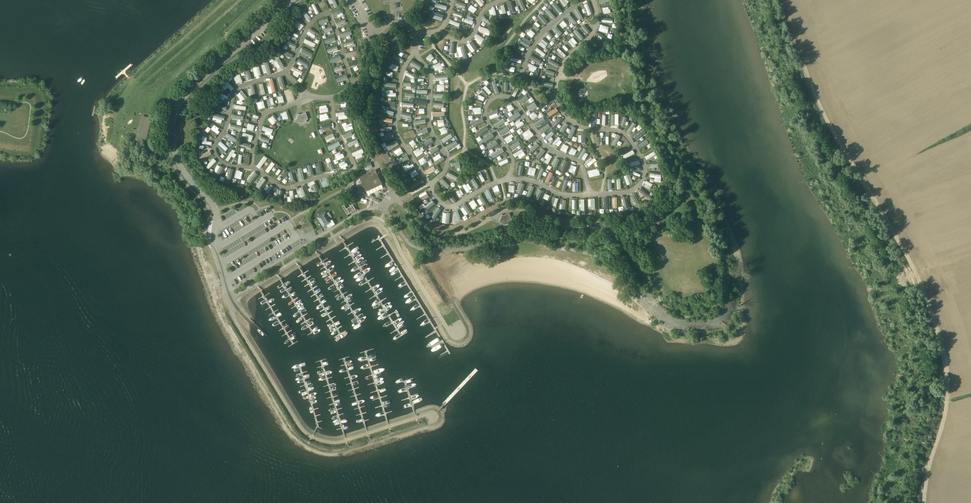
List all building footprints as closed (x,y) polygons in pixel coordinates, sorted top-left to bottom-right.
[(521,0),(516,0),(521,10),(524,9),(521,0)] [(590,13),(586,4),(581,6),(584,15),(590,13)] [(505,13),(504,7),(497,9),(498,15),(505,13)] [(339,9),(331,12),(334,18),(342,15),(339,9)] [(580,14),(576,9),(571,13),(575,18),(580,14)] [(444,15),(432,11),(431,17),(442,20),(444,15)] [(546,21),(543,15),(538,19),(542,24),(546,21)] [(573,22),(569,15),(565,17),(570,25),(573,22)] [(484,17),(482,19),(492,25),(493,23),(484,17)] [(465,18),(463,22),(472,26),(474,22),(465,18)] [(565,26),(561,20),(557,22),(562,29),(565,26)] [(302,26),(296,21),(292,26),(299,31),(302,26)] [(540,26),(535,22),(532,26),(536,30),(540,26)] [(559,31),(556,26),(550,31),(554,35),(559,31)] [(611,29),(601,26),(599,32),(610,35),(611,29)] [(534,33),(527,27),(524,32),(531,37),(534,33)] [(462,28),(460,33),(468,36),(470,32),(462,28)] [(314,33),(309,30),(306,34),(311,38),(314,33)] [(576,30),(573,34),(580,40),(583,36),(576,30)] [(297,36),(291,33),(288,40),(294,42),(297,36)] [(482,39),(476,35),(473,40),(479,43),(482,39)] [(572,38),(568,42),(573,48),(577,45),(572,38)] [(314,44),(304,39),(302,42),(312,48),(314,44)] [(530,42),(522,39),(520,43),(528,47),(530,42)] [(547,44),(542,39),(537,44),(541,49),(547,44)] [(466,44),(472,52),(478,48),(472,40),(466,44)] [(564,43),(560,47),(566,54),(570,51),(564,43)] [(544,56),(546,53),(537,47),(535,50),(544,56)] [(292,55),(283,51),(281,55),(290,59),(292,55)] [(556,52),(554,55),(562,61),(564,57),(556,52)] [(402,59),(397,55),(394,60),(399,63),(402,59)] [(430,55),(425,59),(429,64),(435,59),(430,55)] [(282,67),(279,59),(273,62),(277,69),(282,67)] [(308,65),(298,59),(296,63),(306,68),(308,65)] [(357,60),(349,63),(350,69),(359,66),(357,60)] [(548,61),(545,66),(555,70),(557,66),(548,61)] [(419,67),(412,62),(409,66),(416,71),(419,67)] [(536,67),(529,64),(527,69),(534,72),(536,67)] [(270,73),(268,65),(262,67),(264,74),(270,73)] [(303,71),(292,66),(290,71),(300,76),(303,71)] [(260,75),(257,67),(250,69),(253,78),(260,75)] [(241,83),(238,75),(232,77),(235,86),(241,83)] [(274,92),(271,80),(265,81),(268,93),(274,92)] [(483,87),(480,91),(488,96),(490,92),(483,87)] [(515,89),(511,96),(516,98),(520,92),(515,89)] [(245,98),(240,91),(235,95),(240,102),(245,98)] [(408,101),(413,101),(413,97),(415,98),(415,93),(406,92),(406,97),(408,97),(408,101)] [(525,97),(518,101),(521,105),(528,101),(525,97)] [(554,107),(545,112),(547,117),(556,112),(554,107)] [(495,111),(487,114),(490,119),(498,116),(495,111)] [(299,115),(297,114),(294,121),(300,123),(300,124),(306,122),(305,121),(306,120),(308,119),(306,112),(299,115)] [(536,112),(528,115),(530,120),(538,117),(536,112)] [(558,115),(551,122),(554,126),(562,119),(558,115)] [(152,118),(141,116),(135,141),(146,143),(152,118)] [(275,121),(271,116),(267,120),(271,125),(275,121)] [(623,117),(619,126),(623,128),(627,120),(623,117)] [(539,119),(534,122),(537,128),(542,125),(539,119)] [(542,134),(551,127),(548,124),(540,130),(542,134)] [(565,124),(559,132),(562,134),(568,126),(565,124)] [(632,124),(626,131),(630,134),(635,126),(632,124)] [(475,132),(477,136),(486,130),(483,126),(475,132)] [(572,139),(577,127),(573,126),(568,137),(572,139)] [(271,131),(263,127),(260,133),(269,136),(271,131)] [(552,130),(544,136),(546,140),(554,134),(552,130)] [(252,136),(242,133),(240,139),(250,142),(252,136)] [(480,137),(483,143),(491,139),(488,133),(480,137)] [(233,137),(226,134),(224,139),(230,143),(233,137)] [(511,134),(503,139),(505,143),(513,138),(511,134)] [(429,136),(423,139),(425,144),(431,142),(429,136)] [(554,145),(560,138),(557,136),(552,143),(554,145)] [(646,140),(638,145),(641,150),(649,145),(646,140)] [(395,141),(386,146),(388,150),(397,145),(395,141)] [(227,147),(221,142),(216,147),(221,153),(227,147)] [(328,147),(330,151),(340,145),(339,142),(328,147)] [(454,142),(448,146),(451,151),(457,147),(454,142)] [(565,152),(569,145),(563,143),(560,150),(565,152)] [(435,145),(427,150),(430,155),(438,150),(435,145)] [(494,151),(497,156),(503,152),(500,147),(494,151)] [(573,156),(577,150),(572,147),(569,153),(573,156)] [(399,148),(394,152),(396,156),(402,152),(399,148)] [(420,148),(413,152),(416,157),(423,153),(420,148)] [(543,148),(535,156),(538,159),(546,151),(543,148)] [(581,160),(587,151),(583,148),(577,157),(581,160)] [(224,161),(227,162),(233,151),(231,150),(224,161)] [(208,151),(200,155),(202,159),(210,155),(208,151)] [(359,151),(351,154),(354,160),(362,157),(359,151)] [(443,155),(435,159),(436,160),(434,162),(435,164),(445,159),(443,155)] [(256,166),(259,169),(267,158),(263,156),(256,166)] [(506,157),(497,162),(500,167),(509,162),(508,161),(506,157)] [(585,163),(588,167),(595,162),(591,158),(585,163)] [(212,159),(204,167),(207,169),(215,162),(212,159)] [(636,159),(626,162),(628,168),(638,166),(636,159)] [(558,162),(552,160),(550,165),(555,168),(558,162)] [(564,173),(569,161),(565,160),(560,171),(564,173)] [(274,164),(271,162),(264,171),(267,173),(274,164)] [(408,163),(402,167),(405,171),(411,168),(408,163)] [(382,184),(375,169),(359,177),(365,190),(366,192),(382,184)] [(416,170),(409,174),(411,178),(419,175),(418,173),(416,170)] [(587,172),(589,178),(599,176),(597,170),(587,172)] [(249,174),(246,178),(251,182),(257,175),(253,172),(250,175),(249,174)] [(631,183),(628,174),(623,176),(626,185),(631,183)] [(552,179),(547,176),(544,182),(548,185),(552,179)] [(322,182),(324,189),(331,186),(327,178),(324,179),(324,181),(322,182)] [(256,187),(255,188),(257,190),(264,180),(262,179),(259,182),(257,181),(254,185),(256,187)] [(420,179),(410,185),(412,189),(422,183),(420,179)] [(450,187),(443,181),(440,184),(447,190),(450,187)] [(469,188),(466,182),(461,185),(465,191),(469,188)] [(272,186),(270,185),(269,187),(266,185),(263,189),(266,191),(265,192),(267,194),(272,186)] [(303,200),(306,199),(302,189),(299,190),(297,191),(299,199),(302,198),(303,200)] [(492,198),(488,190),(483,192),(487,201),(492,198)] [(647,196),(640,190),(636,194),(643,200),(647,196)] [(275,192),(273,200),(279,202),(282,192),(279,191),(279,193),(275,192)] [(454,198),(449,192),(445,195),(450,201),(454,198)] [(558,200),(552,198),(550,204),(555,206),(558,200)] [(472,201),(468,204),(472,211),(477,208),(472,201)] [(344,205),(342,206),(347,215),(356,210),(353,205),(346,209),(344,205)] [(467,207),(461,210),(465,216),(470,213),(467,207)] [(435,208),(431,214),(437,217),(441,211),(435,208)] [(326,211),(317,217),(323,228),(327,226),(328,228),(335,224),(332,220),(331,220),(330,218),(332,217),(329,212),(327,213),(326,211)] [(456,211),(450,213),(453,221),(459,219),(456,211)] [(501,214),(498,221),(501,222),(503,227),(511,224),(509,220),(512,219),(510,213),(503,215),(501,214)]
